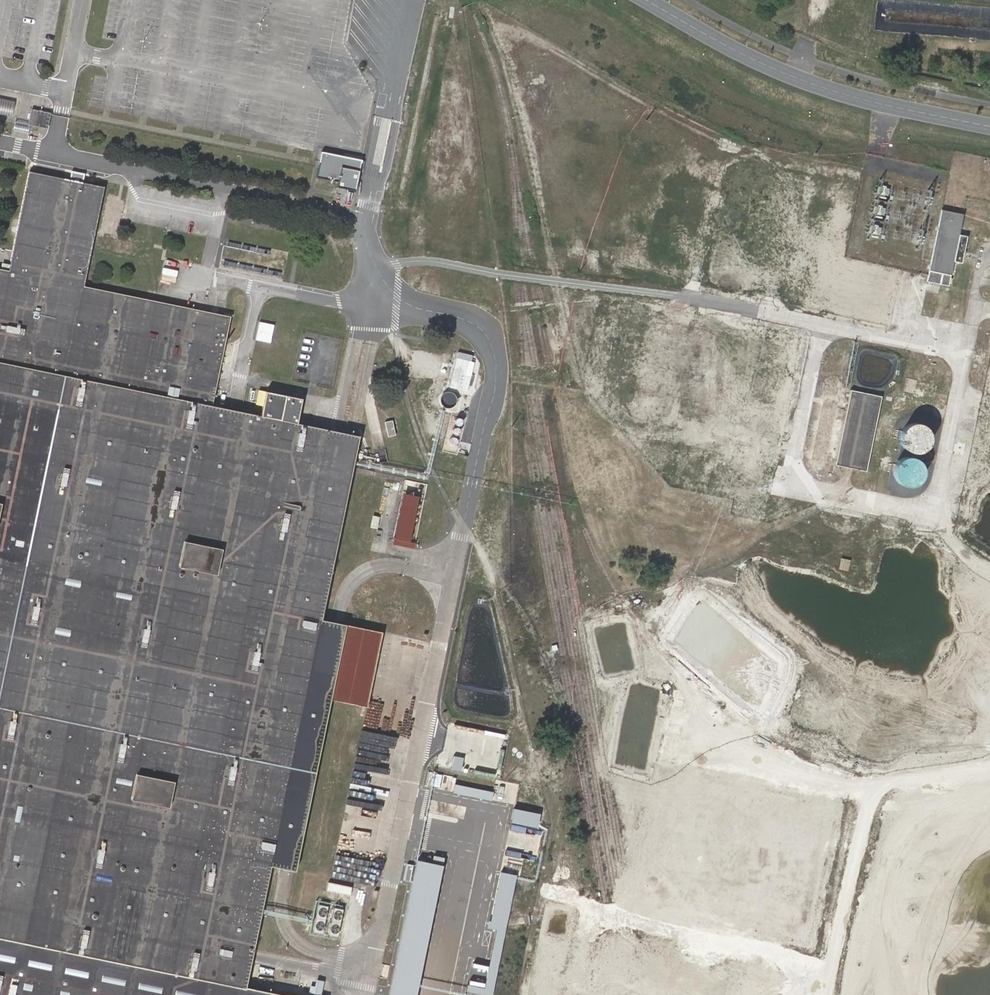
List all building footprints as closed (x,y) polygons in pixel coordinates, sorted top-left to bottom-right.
[(12,117),(14,100),(0,98),(0,115),(12,117)] [(49,115),(32,111),(30,123),(47,126),(49,115)] [(243,987),(270,864),(293,868),(329,698),(344,624),(321,619),(358,436),(212,404),(229,316),(84,284),(103,187),(29,171),(8,269),(0,267),(0,936),(243,987)] [(70,179),(82,182),(84,174),(72,171),(70,179)] [(963,215),(943,209),(930,269),(950,273),(963,215)] [(439,388),(436,402),(443,404),(446,389),(439,388)] [(879,395),(851,390),(835,464),(865,470),(879,395)] [(812,459),(826,462),(836,402),(814,398),(811,420),(818,422),(812,459)] [(384,421),(388,437),(396,435),(392,420),(384,421)] [(920,425),(916,424),(913,425),(910,426),(907,428),(905,430),(903,434),(903,437),(903,440),(904,444),(906,446),(909,449),(912,450),(915,451),(919,450),(922,449),(925,447),(927,445),(928,442),(929,438),(929,435),(927,431),(925,429),(923,426),(920,425)] [(715,455),(708,491),(769,502),(773,479),(744,473),(747,461),(715,455)] [(914,459),(911,458),(907,459),(904,460),(901,461),(899,464),(897,466),(897,470),(897,473),(897,476),(899,479),(901,482),(904,483),(907,484),(910,485),(914,484),(917,483),(919,481),(921,478),(922,475),(923,472),(923,469),(921,465),(920,463),(917,461),(914,459)] [(419,496),(403,492),(395,536),(409,539),(419,496)] [(838,569),(848,570),(850,559),(840,558),(838,569)] [(344,624),(329,698),(366,705),(381,632),(344,624)] [(373,745),(358,742),(356,759),(403,765),(405,745),(394,743),(395,743),(374,740),(373,745)] [(816,830),(838,835),(846,795),(824,791),(816,830)] [(417,858),(388,994),(418,994),(446,864),(417,858)] [(328,882),(326,890),(349,895),(351,888),(328,882)] [(337,933),(343,910),(318,904),(312,927),(337,933)] [(857,920),(852,945),(931,962),(936,937),(857,920)] [(0,936),(0,994),(267,994),(268,992),(243,987),(0,936)] [(324,982),(315,979),(311,992),(320,994),(324,982)]
